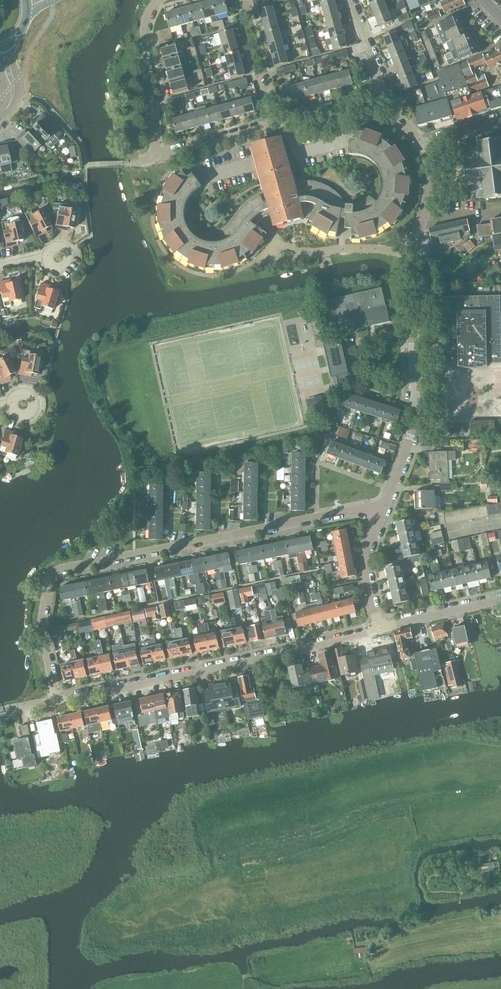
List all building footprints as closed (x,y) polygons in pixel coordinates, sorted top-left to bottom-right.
[(208,2),(200,4),(205,19),(211,17),(213,22),(215,31),(220,29),(218,21),(216,16),(212,0),(208,2)] [(212,0),(216,16),(228,12),(225,0),(214,0),(212,0)] [(300,11),(306,9),(305,5),(302,6),(301,0),(296,0),(297,4),(298,4),(299,7),(300,11)] [(375,16),(388,11),(384,0),(383,0),(371,5),(375,16)] [(411,11),(435,1),(439,0),(407,0),(411,11)] [(440,2),(444,12),(453,9),(465,4),(464,0),(445,0),(440,2)] [(321,5),(325,16),(338,12),(335,1),(321,5)] [(200,4),(189,7),(193,22),(205,19),(200,4)] [(259,10),(262,21),(276,17),(273,6),(259,10)] [(189,7),(177,10),(181,25),(193,22),(189,7)] [(165,13),(170,28),(181,25),(177,10),(166,13),(165,13)] [(388,11),(375,16),(379,27),(393,22),(388,11)] [(325,16),(328,28),(341,24),(338,12),(325,16)] [(439,12),(428,16),(430,21),(441,16),(439,12)] [(398,17),(400,22),(410,18),(408,13),(398,17)] [(435,24),(439,34),(463,25),(459,15),(450,19),(435,24)] [(262,21),(266,32),(279,29),(277,22),(281,21),(280,16),(276,17),(262,21)] [(401,25),(403,30),(413,26),(411,21),(401,25)] [(329,32),(331,39),(344,35),(341,24),(328,28),(323,29),(325,33),(329,32)] [(443,44),(447,43),(466,35),(463,25),(439,34),(443,44)] [(170,28),(156,32),(158,38),(171,34),(170,28)] [(219,33),(222,45),(236,41),(233,29),(219,33)] [(266,32),(269,44),(282,40),(279,29),(266,32)] [(423,39),(424,41),(429,39),(428,37),(426,30),(420,33),(423,39)] [(383,36),(387,47),(405,40),(403,35),(398,37),(396,31),(383,36)] [(451,53),(474,44),(470,33),(466,35),(447,43),(451,53)] [(171,34),(158,38),(160,44),(173,40),(171,34)] [(344,35),(331,39),(326,40),(327,45),(332,43),(334,50),(347,47),(344,35)] [(424,41),(428,51),(433,48),(429,39),(424,41)] [(269,44),(272,55),(285,51),(282,40),(269,44)] [(387,47),(392,58),(405,53),(402,46),(407,44),(405,40),(387,47)] [(222,45),(226,56),(239,52),(236,41),(222,45)] [(161,48),(164,60),(184,54),(180,42),(161,48)] [(316,43),(310,44),(313,55),(319,54),(316,43)] [(451,53),(445,55),(449,65),(464,59),(478,53),(474,44),(451,53)] [(489,69),(500,65),(500,45),(495,48),(496,51),(484,57),(487,63),(489,69)] [(428,51),(432,60),(437,58),(433,48),(428,51)] [(347,50),(333,54),(334,60),(348,56),(347,50)] [(285,51),(272,55),(275,67),(289,63),(285,51)] [(223,69),(229,67),(242,63),(239,52),(226,56),(227,62),(222,64),(223,69)] [(392,58),(396,69),(414,62),(412,57),(407,59),(405,53),(392,58)] [(167,71),(186,66),(187,66),(184,54),(164,60),(167,71)] [(470,60),(473,68),(487,63),(483,54),(470,60)] [(437,58),(432,60),(435,68),(440,65),(437,58)] [(470,60),(460,64),(465,79),(476,75),(473,68),(470,60)] [(396,69),(400,80),(413,75),(411,68),(415,66),(414,62),(396,69)] [(242,63),(229,67),(232,79),(245,75),(242,63)] [(414,109),(418,126),(441,120),(442,122),(456,118),(450,103),(471,96),(471,93),(465,79),(460,64),(437,73),(440,80),(419,89),(419,90),(413,91),(417,108),(414,109)] [(170,83),(186,79),(189,78),(186,66),(167,71),(170,83)] [(289,72),(288,66),(276,69),(278,75),(289,72)] [(349,70),(338,74),(342,87),(353,84),(349,70)] [(413,75),(400,80),(405,91),(418,86),(415,79),(419,77),(417,73),(413,75)] [(338,74),(327,77),(330,90),(342,87),(338,74)] [(478,81),(476,75),(465,79),(468,85),(478,81)] [(327,77),(315,80),(319,93),(330,90),(327,77)] [(246,78),(235,81),(236,87),(248,84),(246,78)] [(486,78),(478,81),(468,85),(471,93),(489,86),(486,78)] [(186,79),(170,83),(174,95),(189,90),(186,79)] [(315,80),(304,83),(308,96),(319,93),(315,80)] [(304,83),(293,86),(296,100),(308,96),(304,83)] [(296,100),(293,86),(281,89),(285,103),(296,100)] [(450,103),(456,118),(458,122),(500,107),(500,86),(472,95),(450,103)] [(180,102),(179,97),(167,100),(169,106),(180,102)] [(252,98),(241,101),(244,114),(255,111),(252,98)] [(241,101),(229,104),(233,117),(244,114),(241,101)] [(229,104),(218,107),(222,120),(233,117),(229,104)] [(194,108),(195,113),(199,126),(210,123),(207,110),(201,112),(199,106),(194,108)] [(218,107),(207,110),(210,123),(222,120),(218,107)] [(195,113),(184,116),(188,130),(199,126),(195,113)] [(40,121),(31,129),(44,142),(53,134),(58,140),(63,136),(43,114),(36,120),(37,120),(38,119),(40,121)] [(188,130),(184,116),(172,119),(176,133),(188,130)] [(44,142),(31,129),(23,137),(21,135),(22,134),(22,133),(16,139),(30,155),(44,142)] [(362,156),(365,157),(374,133),(365,129),(365,130),(364,133),(357,132),(356,132),(356,140),(355,154),(359,155),(362,156)] [(372,161),(373,161),(389,141),(387,143),(381,139),(382,136),(374,133),(365,157),(367,158),(370,159),(372,161)] [(239,211),(238,213),(256,226),(258,222),(261,220),(263,219),(267,216),(271,215),(274,226),(304,218),(304,217),(305,217),(307,217),(309,217),(310,217),(309,220),(309,221),(309,220),(314,223),(313,226),(313,225),(312,226),(328,235),(328,234),(329,232),(336,234),(336,237),(338,229),(342,205),(343,205),(344,201),(343,201),(339,197),(334,192),(328,188),(321,184),(314,182),(306,182),(306,181),(305,181),(304,190),(297,193),(281,137),(252,146),(267,201),(263,202),(261,195),(254,198),(249,202),(244,206),(239,211)] [(465,165),(467,182),(467,185),(470,185),(471,193),(476,197),(484,196),(487,200),(489,200),(500,198),(500,140),(499,140),(499,141),(482,143),(482,142),(479,142),(479,143),(478,143),(479,146),(470,146),(464,154),(464,162),(465,165)] [(0,147),(0,166),(17,162),(13,147),(12,141),(4,143),(5,143),(6,146),(0,147)] [(377,166),(379,168),(400,154),(395,146),(395,147),(393,148),(387,144),(389,141),(373,161),(375,163),(377,166)] [(382,173),(382,176),(408,169),(404,170),(402,163),(405,161),(405,162),(405,161),(400,154),(379,168),(380,171),(382,173)] [(384,182),(384,185),(409,187),(410,178),(409,178),(407,178),(405,171),(408,170),(408,169),(382,176),(382,177),(383,177),(383,180),(384,182)] [(174,175),(169,182),(190,197),(192,194),(194,192),(197,190),(188,178),(183,172),(177,177),(175,175),(174,175)] [(189,177),(188,178),(197,190),(202,186),(193,173),(192,174),(191,175),(190,175),(191,176),(189,177),(189,176),(189,177)] [(161,197),(186,205),(187,202),(188,199),(190,197),(169,182),(164,189),(164,190),(165,189),(167,191),(164,198),(161,197)] [(383,191),(382,194),(406,204),(406,203),(403,202),(406,195),(408,195),(408,196),(409,196),(409,187),(384,185),(383,188),(383,191)] [(369,196),(397,218),(403,211),(402,211),(400,210),(403,203),(406,204),(382,194),(381,195),(382,195),(380,197),(379,200),(377,202),(369,196)] [(366,198),(365,200),(385,230),(383,227),(390,223),(391,225),(392,225),(397,218),(369,196),(368,197),(366,198)] [(159,205),(159,214),(185,214),(185,211),(185,208),(186,205),(161,197),(164,198),(162,206),(159,206),(159,205)] [(361,201),(359,202),(369,237),(378,235),(377,234),(376,232),(383,228),(385,230),(365,200),(363,201),(361,201)] [(353,203),(353,206),(352,228),(352,236),(360,236),(360,239),(360,240),(369,237),(359,202),(357,203),(355,203),(353,203)] [(54,208),(55,208),(57,208),(58,209),(55,228),(63,230),(63,229),(62,229),(62,226),(74,228),(75,221),(77,221),(78,216),(76,215),(77,210),(66,208),(66,205),(59,203),(59,204),(57,204),(55,203),(53,203),(54,208)] [(343,205),(342,205),(338,229),(339,226),(342,227),(345,227),(345,229),(346,229),(346,228),(348,228),(348,229),(348,228),(350,228),(350,229),(350,228),(352,228),(353,206),(346,205),(346,206),(343,205)] [(25,214),(36,237),(43,234),(43,233),(42,234),(41,231),(51,226),(48,219),(49,218),(47,213),(46,214),(43,209),(33,214),(31,211),(25,214)] [(238,213),(232,221),(259,246),(264,238),(263,238),(261,237),(264,232),(267,235),(267,234),(256,226),(238,213)] [(161,231),(186,223),(185,220),(185,217),(185,214),(159,214),(159,223),(160,223),(162,223),(164,230),(161,231)] [(7,220),(7,221),(0,223),(6,247),(15,246),(14,245),(13,245),(12,242),(24,240),(22,233),(24,232),(22,227),(21,227),(20,222),(19,222),(18,217),(16,217),(9,218),(7,220)] [(479,237),(493,235),(495,251),(500,250),(500,218),(491,220),(491,224),(477,225),(479,237)] [(429,229),(432,239),(440,238),(441,243),(461,239),(459,233),(470,231),(467,220),(429,229)] [(225,230),(231,238),(247,258),(245,255),(251,251),(253,252),(253,253),(259,246),(232,221),(228,226),(227,228),(225,229),(223,231),(224,231),(225,230)] [(164,239),(170,247),(190,231),(189,229),(187,226),(186,223),(161,231),(161,232),(165,231),(167,238),(165,239),(164,239)] [(181,259),(182,259),(197,237),(194,236),(192,234),(190,231),(170,247),(175,254),(175,253),(177,252),(183,256),(181,259)] [(189,264),(199,267),(205,242),(202,241),(200,239),(197,238),(197,237),(182,259),(184,256),(190,261),(189,263),(189,264)] [(226,240),(223,242),(231,266),(240,263),(239,263),(239,260),(245,256),(247,258),(231,238),(229,239),(226,240)] [(470,240),(464,245),(468,252),(475,246),(470,240)] [(205,242),(199,267),(206,269),(206,268),(206,266),(214,266),(214,269),(214,243),(211,243),(208,243),(205,242)] [(217,243),(214,243),(214,269),(215,269),(215,266),(222,266),(223,268),(223,269),(231,266),(223,242),(220,242),(217,243)] [(0,282),(0,290),(4,307),(11,305),(10,302),(21,299),(20,294),(22,294),(20,288),(19,289),(17,281),(6,284),(5,281),(6,281),(6,280),(0,282)] [(49,286),(49,285),(41,283),(34,307),(40,309),(41,306),(53,309),(54,304),(56,305),(57,299),(56,299),(58,292),(47,289),(48,286),(49,286)] [(336,307),(342,332),(352,330),(348,315),(357,313),(357,314),(386,307),(382,288),(353,294),(355,303),(336,307)] [(442,316),(443,363),(458,363),(458,366),(465,368),(470,368),(475,368),(483,367),(487,366),(487,362),(500,362),(500,340),(500,294),(441,296),(442,316)] [(19,374),(27,376),(26,375),(26,372),(38,374),(39,367),(41,368),(42,362),(40,362),(41,357),(30,354),(30,351),(24,350),(19,374)] [(338,376),(339,383),(352,380),(345,350),(328,354),(330,366),(333,365),(334,371),(332,371),(333,377),(338,376)] [(7,380),(6,380),(5,377),(15,372),(12,366),(13,365),(11,360),(9,361),(7,356),(0,359),(0,384),(7,380)] [(349,410),(355,412),(360,398),(346,393),(342,406),(350,408),(349,410)] [(323,408),(320,397),(309,400),(312,411),(323,408)] [(364,413),(370,415),(374,402),(360,398),(355,412),(361,414),(360,416),(363,417),(364,413)] [(376,419),(383,421),(387,406),(374,402),(370,415),(377,417),(376,419)] [(387,406),(383,421),(388,423),(389,421),(397,423),(401,411),(387,406)] [(340,424),(343,417),(334,414),(331,422),(340,424)] [(495,433),(495,420),(470,421),(470,433),(495,433)] [(21,443),(22,439),(11,435),(12,432),(13,432),(5,430),(0,446),(0,455),(4,456),(5,453),(17,456),(17,454),(23,455),(26,444),(21,443)] [(354,438),(362,441),(364,435),(356,432),(354,438)] [(327,454),(341,459),(346,445),(340,442),(339,444),(332,441),(327,454)] [(396,445),(383,442),(381,448),(394,452),(396,445)] [(341,459),(354,464),(359,452),(351,449),(352,447),(346,445),(341,459)] [(429,452),(430,480),(448,479),(448,460),(456,460),(455,451),(464,451),(464,446),(453,446),(453,451),(447,451),(429,452)] [(354,464),(367,469),(373,455),(364,451),(364,453),(359,452),(354,464)] [(290,462),(290,468),(305,468),(306,454),(292,454),(292,462),(290,462)] [(373,455),(367,469),(381,474),(385,462),(378,459),(378,457),(373,455)] [(243,471),(243,477),(258,478),(258,463),(245,463),(245,471),(243,471)] [(292,474),(292,482),(305,482),(305,468),(290,468),(290,474),(292,474)] [(195,483),(195,487),(211,487),(211,473),(198,473),(198,483),(195,483)] [(245,482),(245,492),(258,492),(258,478),(243,477),(243,482),(245,482)] [(231,489),(237,490),(239,490),(240,482),(231,481),(231,489)] [(148,492),(148,497),(163,497),(164,483),(150,482),(150,492),(148,492)] [(290,490),(290,496),(305,496),(305,482),(292,482),(292,490),(290,490)] [(439,485),(436,485),(434,487),(434,491),(415,491),(415,509),(435,509),(435,496),(438,496),(439,494),(439,491),(451,491),(451,485),(439,485)] [(197,492),(197,501),(211,502),(211,487),(195,487),(195,492),(197,492)] [(242,501),(242,506),(258,506),(258,492),(245,492),(244,501),(242,501)] [(305,496),(290,496),(289,502),(292,502),(292,511),(305,511),(305,496)] [(150,501),(150,511),(163,511),(163,497),(148,497),(148,501),(150,501)] [(195,511),(195,516),(210,516),(211,502),(197,501),(197,511),(195,511)] [(258,506),(242,506),(242,512),(244,512),(244,520),(257,520),(258,506)] [(148,520),(147,525),(163,525),(163,511),(150,511),(150,520),(148,520)] [(210,516),(195,516),(195,520),(197,520),(197,530),(210,530),(210,516)] [(396,522),(399,534),(415,531),(412,519),(396,522)] [(163,525),(147,525),(147,530),(150,530),(149,540),(163,540),(163,525)] [(333,532),(335,544),(349,541),(346,529),(333,532)] [(399,534),(402,546),(417,543),(415,531),(399,534)] [(430,534),(431,539),(443,537),(441,531),(430,534)] [(489,545),(486,533),(480,535),(483,546),(489,545)] [(311,537),(298,539),(301,552),(313,550),(311,537)] [(443,537),(431,539),(432,545),(444,542),(443,537)] [(469,537),(463,539),(466,550),(472,549),(469,537)] [(286,542),(289,555),(290,559),(298,557),(302,556),(301,552),(298,539),(286,542)] [(463,539),(458,540),(460,551),(466,550),(463,539)] [(460,551),(458,540),(452,541),(454,553),(460,551)] [(335,544),(337,555),(351,552),(349,541),(335,544)] [(286,542),(274,544),(276,557),(289,555),(286,542)] [(417,543),(402,546),(404,558),(420,554),(417,543)] [(274,544),(261,547),(264,560),(276,557),(274,544)] [(261,547),(249,549),(252,562),(264,560),(261,547)] [(252,562),(249,549),(237,552),(239,565),(247,563),(251,581),(255,580),(254,573),(253,566),(252,562)] [(336,567),(340,567),(353,564),(351,552),(337,555),(339,562),(335,563),(336,567)] [(229,553),(216,556),(219,569),(220,572),(223,588),(227,587),(223,568),(231,566),(229,553)] [(420,554),(404,558),(406,564),(421,560),(420,554)] [(216,556),(204,558),(207,571),(219,569),(216,556)] [(204,558),(192,561),(194,574),(207,571),(204,558)] [(192,561),(179,563),(182,576),(190,575),(192,585),(196,584),(195,577),(194,574),(192,561)] [(488,562),(476,565),(479,580),(491,578),(488,562)] [(172,590),(173,598),(178,597),(174,578),(182,576),(179,563),(167,566),(172,590)] [(353,564),(340,567),(342,578),(356,576),(353,564)] [(386,568),(389,580),(404,577),(402,565),(386,568)] [(476,565),(464,567),(468,583),(479,580),(476,565)] [(168,590),(172,590),(167,566),(155,568),(157,581),(166,580),(168,590)] [(464,567),(452,570),(456,586),(468,583),(464,567)] [(147,570),(134,572),(137,585),(149,583),(147,570)] [(452,570),(440,573),(444,588),(456,586),(452,570)] [(134,572),(122,575),(125,588),(137,585),(134,572)] [(444,588),(440,573),(428,575),(432,591),(444,588)] [(122,575),(110,577),(112,590),(125,588),(122,575)] [(283,578),(284,585),(300,581),(299,575),(283,578)] [(110,577),(97,580),(104,611),(108,611),(104,592),(112,590),(110,577)] [(389,580),(391,592),(407,589),(404,577),(389,580)] [(85,582),(88,595),(96,594),(100,612),(104,611),(97,580),(85,582)] [(274,582),(265,583),(268,595),(277,593),(276,588),(279,588),(278,581),(274,582)] [(75,598),(88,595),(85,582),(73,585),(75,598)] [(342,587),(338,588),(339,594),(354,590),(353,584),(342,587)] [(427,584),(421,585),(423,597),(429,596),(427,584)] [(63,600),(75,598),(73,585),(60,587),(63,600)] [(239,590),(242,604),(249,602),(248,596),(254,595),(252,587),(239,590)] [(259,588),(262,600),(268,599),(265,587),(259,588)] [(407,589),(391,592),(394,604),(410,601),(407,589)] [(228,609),(241,606),(238,590),(225,593),(227,605),(228,609)] [(317,600),(319,607),(322,621),(333,618),(330,605),(324,606),(320,592),(315,593),(317,600)] [(219,607),(227,605),(225,593),(211,596),(213,604),(218,603),(219,607)] [(297,597),(298,604),(306,602),(305,596),(297,597)] [(341,602),(345,615),(356,612),(353,599),(341,602)] [(330,605),(333,618),(345,615),(341,602),(330,605)] [(169,603),(159,605),(162,618),(171,616),(169,603)] [(159,615),(157,607),(145,609),(147,617),(159,615)] [(319,607),(307,610),(311,624),(322,621),(319,607)] [(273,622),(276,637),(287,634),(284,620),(278,621),(275,609),(271,610),(273,622)] [(276,637),(273,622),(270,610),(264,611),(266,618),(261,619),(266,639),(276,637)] [(311,624),(307,610),(296,613),(299,627),(311,624)] [(92,620),(94,625),(106,622),(105,617),(92,620)] [(235,617),(230,618),(232,629),(235,644),(240,643),(241,644),(244,643),(245,642),(246,642),(243,627),(237,628),(235,617)] [(232,629),(230,618),(226,619),(228,630),(221,631),(224,646),(226,646),(227,647),(230,646),(231,645),(235,644),(232,629)] [(81,631),(93,630),(92,619),(80,621),(81,631)] [(66,624),(67,630),(79,628),(78,622),(66,624)] [(208,623),(203,624),(208,650),(213,649),(214,650),(217,649),(218,648),(219,647),(216,633),(211,634),(208,623)] [(208,650),(203,624),(198,625),(200,636),(194,637),(197,652),(198,652),(200,653),(203,652),(203,651),(208,650)] [(431,627),(435,641),(448,637),(444,624),(431,627)] [(254,640),(254,641),(263,639),(260,625),(248,627),(251,641),(254,640)] [(465,626),(452,628),(455,641),(468,639),(465,626)] [(182,627),(176,628),(181,656),(186,655),(187,655),(190,655),(191,654),(192,653),(189,638),(184,639),(182,627)] [(181,656),(176,628),(171,629),(174,641),(167,643),(170,658),(172,658),(173,658),(176,658),(177,657),(181,656)] [(398,652),(400,651),(402,659),(410,658),(406,639),(412,638),(410,628),(394,631),(398,652)] [(152,646),(151,646),(155,661),(159,660),(160,661),(163,660),(164,659),(166,659),(163,644),(156,645),(154,635),(149,636),(152,646)] [(95,642),(99,657),(102,672),(107,671),(108,673),(111,672),(112,670),(113,670),(110,655),(104,656),(100,641),(95,642)] [(155,661),(151,646),(140,649),(143,664),(145,663),(146,664),(149,663),(150,662),(155,661)] [(372,668),(373,668),(374,672),(376,673),(394,669),(389,648),(368,652),(369,658),(360,660),(363,673),(372,671),(372,668)] [(414,653),(423,691),(446,686),(443,677),(442,677),(440,670),(442,670),(436,648),(414,653)] [(136,649),(125,652),(128,667),(133,666),(134,667),(138,666),(138,665),(139,665),(136,649)] [(70,651),(72,663),(76,678),(81,677),(82,678),(85,677),(85,676),(87,676),(84,660),(77,662),(75,650),(70,651)] [(128,667),(125,652),(114,654),(117,669),(119,669),(120,670),(123,669),(124,668),(128,667)] [(334,663),(333,663),(330,652),(320,655),(323,666),(311,669),(314,683),(326,680),(328,680),(329,681),(334,680),(335,678),(337,678),(336,677),(338,677),(334,663)] [(354,655),(339,658),(343,675),(349,674),(350,677),(356,676),(355,673),(357,672),(354,655)] [(99,657),(88,660),(91,675),(92,674),(93,676),(97,675),(97,673),(102,672),(99,657)] [(446,663),(453,688),(462,686),(455,661),(446,663)] [(76,678),(72,663),(61,665),(64,680),(66,680),(67,681),(70,681),(71,679),(76,678)] [(302,664),(289,667),(294,688),(306,685),(307,690),(313,689),(309,671),(304,672),(302,664)] [(364,674),(366,682),(373,681),(371,672),(364,674)] [(241,691),(247,720),(264,717),(260,698),(256,698),(255,692),(253,693),(249,675),(238,678),(240,684),(241,691)] [(225,682),(220,683),(225,712),(228,711),(230,710),(233,709),(235,707),(242,706),(238,685),(231,686),(230,681),(225,682)] [(358,682),(362,700),(368,698),(364,681),(358,682)] [(225,712),(220,683),(214,684),(209,685),(210,690),(204,692),(208,712),(215,711),(218,712),(220,712),(223,712),(225,712)] [(196,688),(183,690),(188,717),(200,715),(196,688)] [(169,707),(170,716),(171,720),(184,717),(180,693),(175,694),(175,693),(173,692),(169,692),(167,695),(169,707)] [(164,694),(152,697),(157,719),(170,716),(169,707),(167,708),(164,694)] [(157,719),(152,697),(140,700),(140,702),(135,703),(139,723),(150,721),(157,719)] [(114,705),(119,729),(120,728),(119,725),(135,721),(135,725),(136,725),(131,702),(114,705)] [(100,722),(101,731),(110,729),(108,721),(112,720),(113,724),(118,723),(114,707),(109,708),(109,706),(97,709),(100,722)] [(88,725),(100,722),(97,709),(85,712),(88,725)] [(82,712),(70,715),(73,728),(85,726),(82,712)] [(73,728),(70,715),(58,718),(60,731),(73,728)] [(39,734),(38,734),(33,735),(36,748),(36,747),(48,745),(47,737),(56,735),(52,719),(36,722),(39,734)] [(23,739),(14,741),(18,760),(19,760),(18,759),(24,758),(26,768),(37,766),(35,755),(32,756),(29,744),(31,744),(32,744),(28,724),(20,726),(23,739)] [(490,861),(480,863),(481,870),(491,869),(500,867),(500,859),(490,861)] [(355,953),(357,963),(365,962),(364,948),(355,950),(355,953)]
